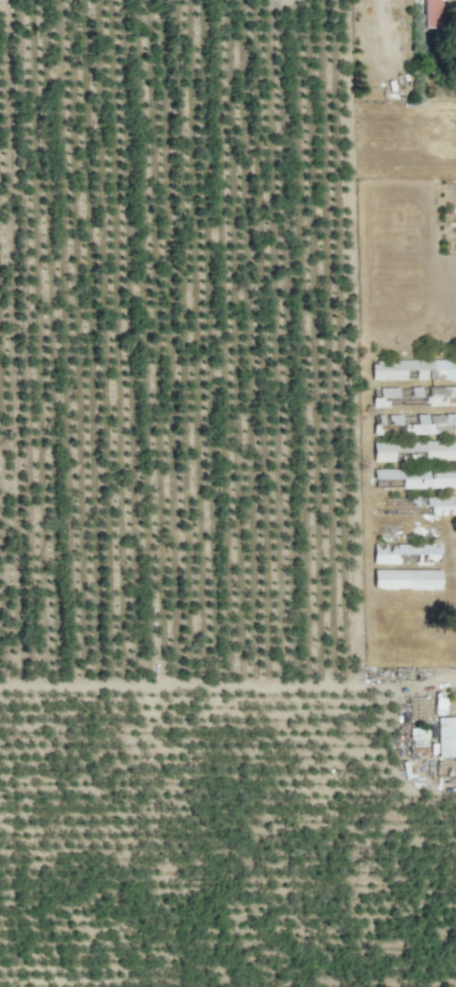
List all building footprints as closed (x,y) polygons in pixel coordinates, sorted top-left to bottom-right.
[(423,28),(440,28),(440,0),(423,0),(423,28)] [(370,361),(371,380),(405,380),(405,370),(415,370),(415,379),(455,378),(455,360),(370,361)] [(428,396),(425,396),(425,406),(455,406),(455,386),(428,387),(428,396)] [(397,387),(379,388),(379,397),(371,397),(371,408),(387,407),(386,398),(397,397),(397,387)] [(411,397),(420,397),(420,387),(410,387),(411,397)] [(400,425),(400,415),(388,415),(388,424),(400,425)] [(393,461),(393,452),(424,451),(424,460),(455,460),(455,441),(373,442),(373,461),(393,461)] [(455,488),(455,469),(429,470),(373,470),(373,480),(401,479),(401,488),(455,488)] [(425,497),(425,507),(431,507),(431,516),(455,515),(455,496),(425,497)] [(373,564),(398,564),(398,554),(417,554),(417,564),(439,564),(439,544),(373,544),(373,564)] [(440,589),(440,569),(373,570),(373,590),(440,589)] [(436,718),(437,757),(455,757),(455,717),(436,718)] [(411,728),(411,753),(426,754),(427,728),(411,728)]
